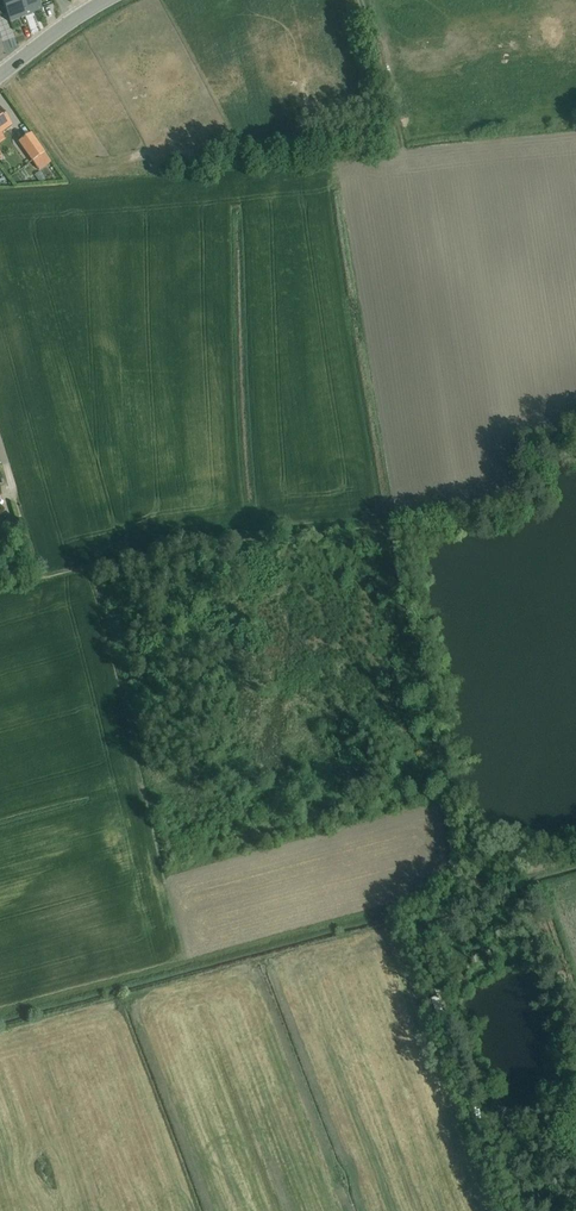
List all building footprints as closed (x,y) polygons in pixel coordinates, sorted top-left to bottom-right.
[(18,0),(1,0),(1,1),(0,1),(0,18),(1,22),(8,20),(10,23),(10,22),(21,18),(21,19),(24,18),(18,0)] [(24,18),(33,15),(33,14),(41,11),(42,11),(38,0),(18,0),(24,18)] [(12,127),(0,110),(0,134),(12,127)] [(319,110),(304,111),(304,119),(319,118),(319,110)] [(39,171),(51,163),(44,153),(45,153),(31,133),(18,143),(32,162),(33,162),(39,171)] [(40,172),(35,176),(41,184),(46,179),(40,172)] [(438,997),(441,1023),(453,1022),(449,996),(438,997)]
